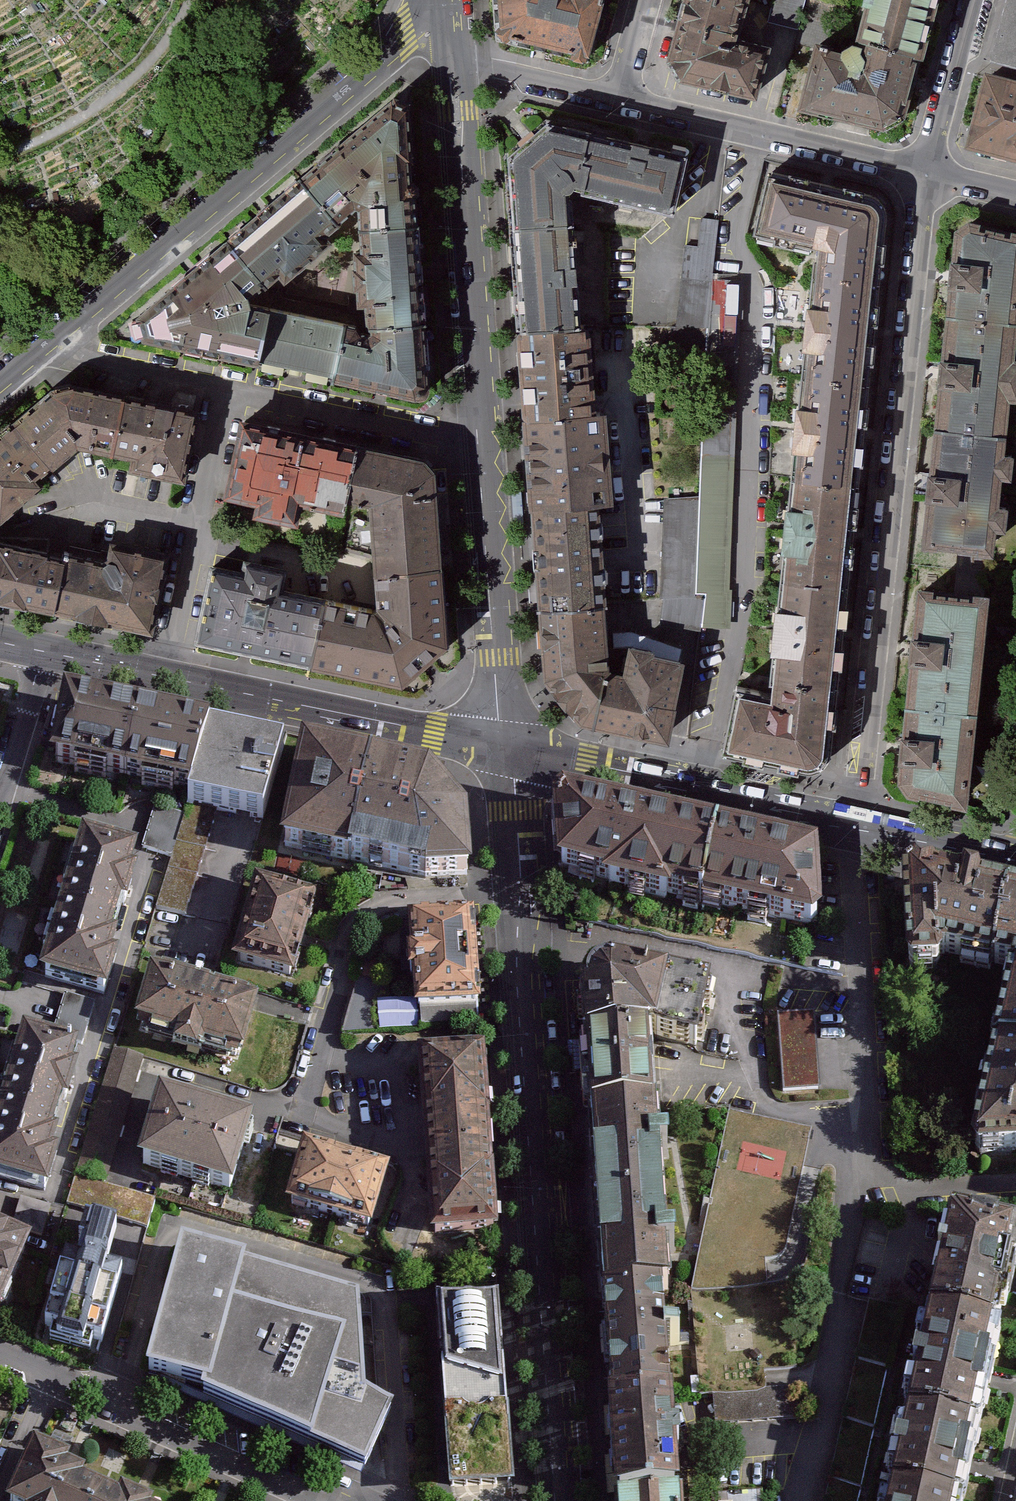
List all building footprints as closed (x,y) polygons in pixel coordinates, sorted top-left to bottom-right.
[(503,24),(509,38),(595,57),(610,0),(501,0),(503,24)] [(673,61),(684,79),(758,97),(770,51),(737,43),(747,0),(690,0),(673,61)] [(941,0),(874,0),(862,46),(844,54),(820,48),(805,108),(886,127),(911,113),(941,0)] [(1012,3),(996,62),(1015,67),(1015,4),(1012,3)] [(990,80),(976,134),(985,149),(1015,158),(1015,87),(990,80)] [(365,207),(366,221),(423,218),(414,102),(399,94),(302,173),(341,220),(358,204),(365,207)] [(585,189),(599,130),(552,120),(511,152),(516,218),(574,215),(572,191),(576,187),(585,189)] [(677,211),(689,150),(599,130),(585,189),(677,211)] [(341,220),(302,173),(224,237),(265,286),(341,220)] [(758,233),(818,247),(817,261),(876,267),(880,217),(879,209),(876,205),(871,201),(770,178),(758,233)] [(574,215),(516,218),(524,334),(582,330),(574,215)] [(723,220),(706,217),(703,245),(689,243),(680,327),(710,327),(704,496),(669,498),(667,600),(664,625),(705,632),(708,623),(732,625),(742,318),(748,317),(749,280),(717,278),(723,220)] [(374,327),(432,323),(423,218),(366,221),(374,327)] [(1015,320),(1015,239),(973,228),(961,237),(952,313),(1015,320)] [(250,299),(265,286),(224,237),(133,312),(136,333),(262,362),(271,315),(251,310),(250,299)] [(865,383),(876,267),(817,261),(806,377),(865,383)] [(1008,397),(1015,398),(1015,362),(1012,362),(1015,329),(1015,320),(952,313),(940,425),(1004,432),(1008,397)] [(335,378),(345,333),(271,315),(262,362),(335,378)] [(437,384),(432,323),(374,327),(375,336),(371,339),(345,333),(335,378),(420,398),(437,384)] [(588,330),(582,330),(524,334),(531,426),(597,421),(588,330)] [(865,383),(806,377),(796,478),(856,484),(865,383)] [(110,450),(122,388),(70,378),(55,380),(11,417),(52,467),(81,443),(110,450)] [(122,388),(110,450),(135,456),(135,465),(187,475),(200,404),(122,388)] [(347,510),(349,499),(362,435),(246,412),(229,494),(262,500),(260,513),(297,520),(301,500),(347,510)] [(52,467),(11,417),(0,427),(0,518),(1,520),(42,484),(37,479),(52,467)] [(597,421),(531,426),(537,511),(603,507),(613,506),(606,420),(597,421)] [(1004,432),(940,425),(928,540),(991,547),(993,523),(1002,524),(1004,506),(995,505),(999,470),(1008,471),(1010,457),(1002,456),(1004,432)] [(379,563),(446,558),(440,459),(431,448),(362,435),(349,499),(374,503),(379,563)] [(847,582),(856,484),(796,478),(787,576),(847,582)] [(607,607),(603,507),(537,511),(544,611),(607,607)] [(0,537),(0,595),(53,607),(63,551),(0,537)] [(63,551),(53,607),(153,628),(168,553),(112,541),(109,553),(101,560),(63,551)] [(288,584),(292,560),(249,552),(247,566),(214,560),(199,641),(314,662),(327,592),(288,584)] [(327,592),(314,662),(404,682),(452,637),(446,558),(379,563),(382,601),(327,592)] [(847,582),(787,576),(777,679),(837,684),(847,582)] [(909,697),(974,704),(987,586),(921,579),(909,697)] [(607,607),(544,611),(548,675),(584,719),(603,723),(616,670),(610,668),(607,607)] [(616,670),(603,723),(672,738),(687,659),(656,652),(657,647),(635,643),(629,672),(616,670)] [(830,756),(837,684),(777,679),(775,695),(741,687),(727,751),(814,770),(821,769),(826,766),(829,761),(830,756)] [(60,697),(44,768),(123,785),(138,714),(60,697)] [(964,799),(974,704),(909,697),(901,775),(910,786),(964,799)] [(123,785),(188,800),(210,733),(211,730),(138,714),(123,785)] [(217,813),(265,824),(282,749),(210,733),(188,800),(187,807),(217,813)] [(282,850),(355,866),(378,758),(304,742),(282,850)] [(435,771),(378,758),(355,866),(429,882),(478,878),(475,816),(435,771)] [(708,910),(724,834),(573,801),(561,810),(567,879),(708,910)] [(217,813),(187,807),(185,814),(172,858),(158,911),(185,916),(217,813)] [(145,850),(172,858),(185,814),(158,808),(145,850)] [(724,834),(708,910),(827,936),(838,928),(833,858),(724,834)] [(59,910),(118,927),(122,911),(128,913),(139,876),(133,874),(139,854),(81,837),(59,910)] [(917,878),(908,885),(910,970),(917,975),(939,974),(944,968),(943,962),(950,962),(994,971),(995,966),(1008,898),(917,878)] [(297,983),(321,900),(258,882),(234,966),(297,983)] [(1008,898),(995,966),(1015,970),(1015,900),(1008,898)] [(59,910),(38,984),(107,1005),(119,963),(113,962),(119,944),(113,942),(118,927),(59,910)] [(488,1011),(480,916),(414,921),(421,1016),(488,1011)] [(667,1042),(681,981),(616,968),(603,970),(595,974),(587,982),(584,992),(588,1043),(654,1041),(667,1042)] [(245,1068),(261,1013),(250,1010),(251,1006),(216,995),(215,999),(212,998),(213,995),(201,991),(200,994),(197,993),(198,990),(162,979),(161,983),(151,980),(135,1035),(152,1040),(151,1043),(177,1051),(174,1061),(198,1068),(201,1058),(226,1066),(227,1062),(245,1068)] [(1003,1052),(1015,1055),(1015,989),(1003,1052)] [(67,995),(55,1040),(85,1048),(97,1004),(67,995)] [(375,1000),(374,1029),(412,1030),(407,997),(375,1000)] [(819,1013),(781,1016),(787,1097),(825,1094),(819,1013)] [(68,1112),(78,1076),(73,1074),(79,1053),(21,1036),(0,1107),(0,1110),(57,1127),(62,1111),(68,1112)] [(588,1043),(593,1119),(660,1116),(654,1041),(588,1043)] [(146,1060),(115,1051),(68,1208),(149,1232),(158,1201),(108,1186),(146,1060)] [(430,1150),(498,1145),(491,1052),(423,1057),(430,1150)] [(1003,1052),(982,1151),(988,1161),(1015,1158),(1015,1055),(1003,1052)] [(138,1174),(235,1203),(257,1130),(160,1101),(138,1174)] [(57,1127),(0,1110),(0,1190),(47,1204),(59,1163),(53,1161),(58,1143),(53,1142),(57,1127)] [(599,1210),(669,1206),(660,1116),(593,1119),(599,1210)] [(498,1145),(430,1150),(437,1244),(505,1239),(498,1145)] [(288,1212),(376,1238),(395,1173),(308,1147),(288,1212)] [(22,1201),(13,1231),(43,1240),(52,1210),(22,1201)] [(599,1210),(605,1306),(668,1302),(674,1302),(669,1206),(599,1210)] [(1009,1223),(936,1207),(915,1309),(987,1325),(1009,1223)] [(31,1253),(0,1239),(0,1321),(31,1253)] [(357,1305),(181,1253),(149,1377),(364,1472),(393,1418),(364,1404),(357,1305)] [(84,1266),(63,1260),(41,1334),(103,1351),(124,1277),(105,1272),(107,1264),(86,1258),(84,1266)] [(612,1409),(676,1406),(668,1302),(605,1306),(612,1409)] [(439,1308),(446,1411),(510,1406),(502,1303),(439,1308)] [(987,1325),(915,1309),(894,1413),(966,1428),(987,1325)] [(768,1391),(716,1397),(719,1427),(806,1420),(815,1387),(768,1391)] [(514,1468),(510,1406),(446,1411),(451,1473),(514,1468)] [(619,1500),(683,1500),(676,1406),(612,1409),(619,1500)] [(966,1428),(894,1413),(878,1489),(932,1500),(951,1500),(966,1428)] [(72,1451),(40,1437),(12,1500),(92,1500),(101,1480),(85,1472),(87,1466),(69,1458),(72,1451)] [(101,1480),(92,1500),(156,1500),(157,1498),(123,1483),(121,1488),(101,1480)] [(878,1489),(876,1500),(932,1500),(878,1489)]
